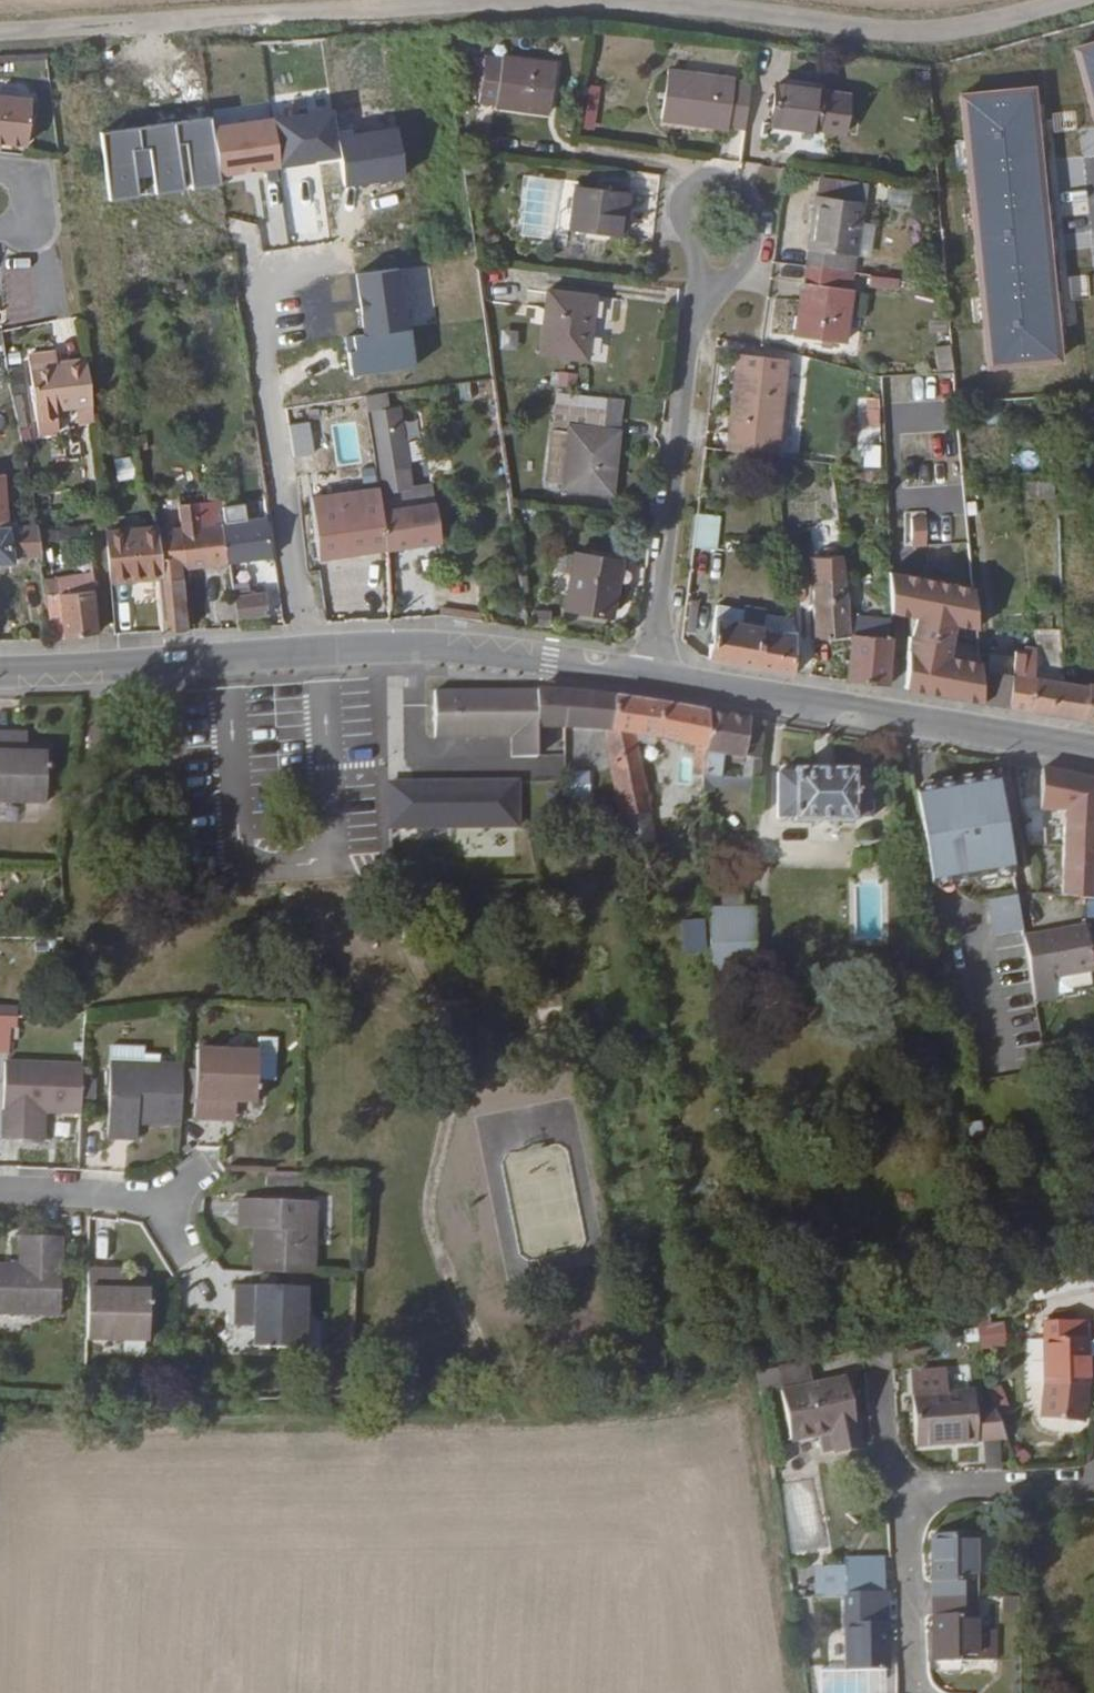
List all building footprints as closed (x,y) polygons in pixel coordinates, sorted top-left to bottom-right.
[(1078,47),(1093,105),(1093,43),(1078,47)] [(554,110),(561,64),(490,54),(484,99),(554,110)] [(748,128),(755,82),(670,72),(665,117),(748,128)] [(779,84),(775,124),(849,133),(854,93),(779,84)] [(1037,121),(1033,85),(961,94),(991,363),(1062,355),(1059,323),(1067,322),(1065,305),(1057,306),(1049,231),(1056,230),(1055,216),(1048,217),(1039,134),(1047,133),(1046,120),(1037,121)] [(0,92),(0,135),(7,136),(32,139),(37,96),(0,92)] [(526,172),(516,233),(558,240),(568,180),(526,172)] [(626,234),(630,190),(578,184),(573,227),(626,234)] [(859,271),(868,200),(820,195),(811,264),(846,269),(859,271)] [(850,340),(856,289),(843,287),(846,269),(811,264),(802,334),(850,340)] [(900,289),(901,276),(872,274),(871,287),(900,289)] [(597,293),(552,287),(546,350),(594,355),(597,324),(593,323),(597,293)] [(81,403),(98,401),(92,357),(64,361),(62,349),(36,352),(43,408),(81,403)] [(768,363),(767,371),(783,373),(784,366),(768,363)] [(767,371),(743,368),(734,433),(779,440),(788,374),(783,373),(767,371)] [(553,386),(579,386),(579,370),(553,370),(553,386)] [(559,420),(575,423),(567,473),(566,478),(612,485),(621,429),(607,427),(610,410),(578,405),(581,391),(564,389),(559,420)] [(578,405),(610,410),(612,396),(581,391),(578,405)] [(83,420),(100,418),(98,401),(81,403),(83,420)] [(551,471),(567,473),(575,423),(559,420),(551,471)] [(116,457),(118,479),(138,477),(136,455),(116,457)] [(1055,498),(1056,481),(1028,480),(1027,496),(1055,498)] [(39,524),(38,515),(17,516),(14,500),(2,502),(0,485),(0,556),(23,554),(23,547),(43,545),(39,524)] [(390,550),(388,541),(386,501),(385,486),(315,494),(324,558),(390,550)] [(279,551),(272,496),(272,491),(259,493),(260,511),(228,516),(235,554),(274,549),(275,552),(275,555),(280,555),(279,551)] [(228,516),(224,494),(216,494),(219,518),(204,519),(201,495),(180,498),(185,522),(192,560),(235,554),(228,516)] [(219,518),(216,494),(213,494),(201,495),(204,519),(219,518)] [(440,534),(435,495),(386,501),(388,541),(440,534)] [(723,515),(702,513),(698,546),(719,548),(723,515)] [(910,542),(936,543),(937,515),(911,515),(910,542)] [(158,526),(157,520),(113,524),(117,572),(159,566),(159,565),(166,564),(158,526)] [(192,560),(185,522),(158,526),(166,564),(159,565),(159,566),(168,624),(193,622),(184,562),(192,560)] [(846,563),(843,542),(814,545),(816,564),(818,634),(854,633),(849,586),(846,563)] [(620,554),(576,547),(567,601),(612,608),(620,554)] [(858,585),(856,562),(846,563),(849,586),(858,585)] [(104,629),(96,572),(76,575),(78,589),(64,591),(69,631),(104,629)] [(274,608),(272,585),(248,586),(247,579),(240,580),(241,596),(241,611),(274,608)] [(984,699),(980,646),(952,640),(947,603),(976,600),(974,582),(930,585),(935,637),(902,634),(898,682),(984,699)] [(241,611),(241,596),(220,598),(221,612),(241,611)] [(796,668),(801,620),(799,608),(764,603),(765,600),(744,597),(743,601),(716,597),(709,653),(796,668)] [(994,635),(990,608),(976,610),(979,636),(994,635)] [(1041,630),(1040,657),(1060,658),(1061,631),(1041,630)] [(891,681),(893,631),(854,633),(854,676),(891,681)] [(1036,676),(1040,656),(1039,648),(1015,649),(1013,670),(1009,704),(1031,709),(1036,676)] [(1009,704),(1013,670),(993,666),(987,700),(1009,704)] [(1085,720),(1087,687),(1036,676),(1031,709),(1085,720)] [(544,719),(546,683),(446,679),(443,725),(512,728),(512,751),(543,752),(544,719)] [(614,725),(619,691),(597,688),(546,683),(544,719),(609,724),(614,725)] [(1087,687),(1085,720),(1093,721),(1093,688),(1087,687)] [(709,766),(711,706),(653,695),(633,693),(619,691),(614,725),(609,724),(614,755),(643,751),(640,732),(695,743),(694,766),(701,766),(701,772),(709,772),(709,766)] [(763,756),(765,721),(735,716),(736,710),(711,706),(709,766),(719,766),(720,763),(723,748),(763,756)] [(46,795),(47,744),(28,744),(17,743),(18,725),(0,724),(0,794),(46,795)] [(28,725),(18,725),(17,743),(28,744),(28,725)] [(110,726),(90,726),(89,746),(109,747),(110,726)] [(648,777),(643,751),(614,755),(618,775),(619,782),(648,777)] [(618,775),(614,755),(575,760),(579,783),(618,775)] [(559,780),(560,758),(535,757),(534,779),(559,780)] [(879,814),(879,767),(863,767),(861,764),(804,761),(804,764),(786,764),(785,809),(801,809),(801,813),(860,816),(860,813),(879,814)] [(1045,765),(1047,803),(1068,804),(1068,890),(1093,892),(1093,774),(1045,765)] [(1018,867),(1001,774),(940,783),(954,877),(1018,867)] [(654,811),(648,777),(619,782),(625,815),(654,811)] [(521,779),(388,779),(388,829),(459,828),(459,844),(521,843),(521,779)] [(954,877),(940,783),(921,786),(936,880),(954,877)] [(1019,894),(988,901),(997,939),(1028,932),(1019,894)] [(755,958),(756,915),(713,915),(713,927),(718,958),(755,958)] [(1040,927),(1048,971),(1093,963),(1093,943),(1090,918),(1040,927)] [(684,920),(685,952),(709,951),(707,919),(684,920)] [(259,1048),(258,1078),(276,1078),(278,1037),(259,1036),(259,1048)] [(259,1048),(199,1046),(197,1115),(227,1117),(227,1099),(237,1100),(257,1100),(258,1078),(259,1048)] [(83,1107),(84,1059),(7,1055),(3,1133),(43,1134),(45,1106),(83,1107)] [(182,1120),(184,1061),(114,1059),(111,1134),(129,1134),(129,1118),(139,1118),(182,1120)] [(1079,1084),(1093,1138),(1093,1080),(1079,1084)] [(227,1099),(227,1117),(237,1117),(237,1100),(227,1099)] [(129,1118),(129,1134),(139,1135),(139,1118),(129,1118)] [(318,1199),(242,1195),(241,1214),(258,1215),(258,1225),(256,1267),(315,1269),(318,1199)] [(258,1215),(241,1214),(241,1224),(258,1225),(258,1215)] [(59,1305),(61,1228),(23,1227),(22,1255),(0,1255),(0,1304),(59,1305)] [(118,1263),(88,1263),(87,1333),(147,1333),(148,1282),(129,1282),(118,1282),(118,1263)] [(129,1263),(118,1263),(118,1282),(129,1282),(129,1263)] [(307,1284),(239,1281),(237,1311),(255,1311),(254,1322),(254,1342),(305,1344),(307,1284)] [(255,1311),(237,1311),(237,1321),(254,1322),(255,1311)] [(1089,1312),(1048,1313),(1049,1376),(1091,1376),(1089,1312)] [(1030,1339),(1030,1381),(1044,1381),(1044,1339),(1030,1339)] [(925,1433),(1011,1432),(1000,1398),(983,1398),(982,1382),(965,1382),(964,1359),(924,1360),(925,1433)] [(849,1365),(784,1377),(793,1426),(834,1419),(838,1440),(861,1436),(849,1365)] [(985,1443),(985,1468),(1004,1467),(1003,1442),(985,1443)] [(938,1526),(939,1652),(1002,1652),(1002,1618),(979,1618),(978,1525),(938,1526)] [(851,1547),(850,1582),(888,1582),(889,1547),(851,1547)] [(891,1660),(892,1598),(851,1597),(851,1660),(891,1660)]
